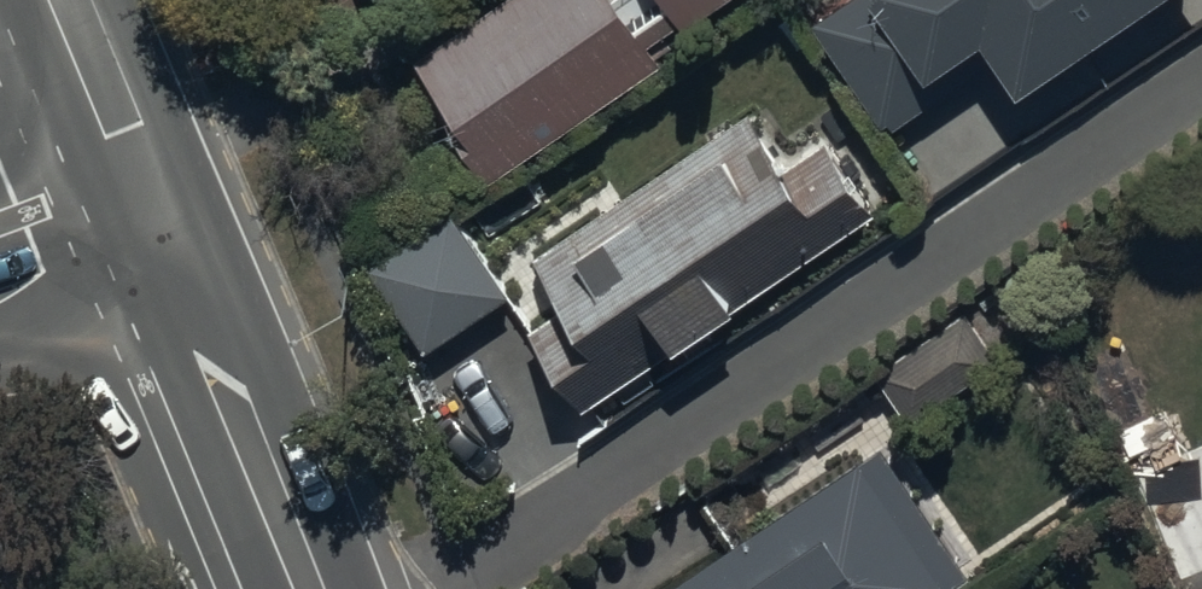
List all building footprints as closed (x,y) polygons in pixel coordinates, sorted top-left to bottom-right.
[(481,191),(662,68),(650,50),(677,31),(678,33),(727,0),(505,0),(413,62),(449,115),(436,124),(481,191)] [(1016,100),(1164,0),(847,0),(811,24),(888,138),(995,66),(1016,100)] [(531,335),(584,413),(874,218),(824,144),(780,173),(744,119),(531,263),(564,313),(531,335)] [(367,273),(421,356),(508,299),(453,216),(367,273)] [(876,377),(912,427),(999,364),(997,362),(1015,349),(981,302),(876,377)] [(1086,375),(1129,481),(1134,480),(1178,588),(1189,588),(1201,584),(1201,451),(1181,459),(1164,416),(1156,419),(1130,355),(1086,375)] [(882,453),(672,588),(970,588),(882,453)]
